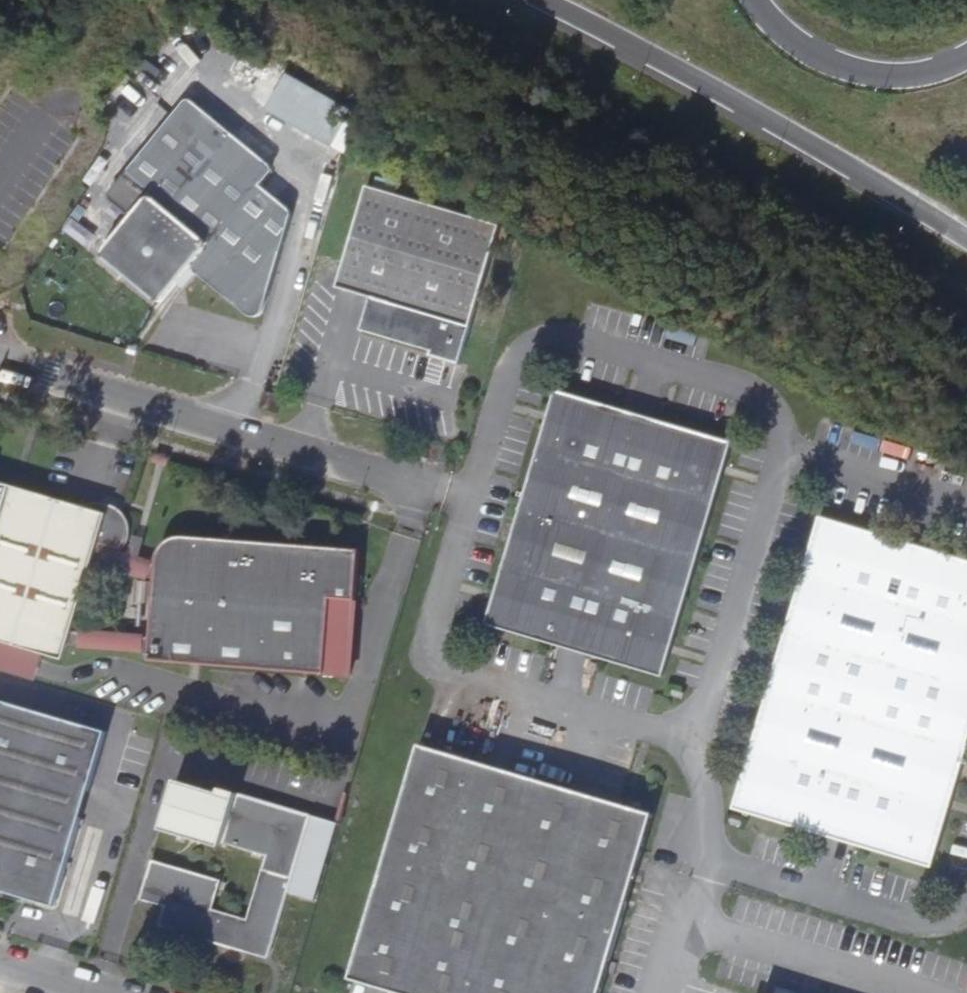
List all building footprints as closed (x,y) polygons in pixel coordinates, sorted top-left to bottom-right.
[(268,109),(335,144),(355,106),(288,71),(268,109)] [(260,317),(268,299),(293,214),(260,186),(271,171),(271,167),(197,105),(192,102),(187,103),(110,197),(112,206),(128,221),(108,247),(105,255),(105,261),(110,266),(154,302),(160,303),(164,300),(192,267),(253,319),(257,318),(260,317)] [(449,212),(367,188),(338,289),(370,299),(362,332),(431,353),(429,358),(458,366),(500,227),(449,212)] [(731,442),(664,423),(662,430),(619,418),(621,410),(554,390),(485,624),(552,643),(555,635),(598,648),(596,656),(662,675),(731,442)] [(664,423),(621,410),(619,418),(662,430),(664,423)] [(64,658),(67,646),(99,648),(102,636),(71,634),(92,563),(121,572),(126,557),(121,556),(125,552),(128,545),(131,534),(130,524),(127,517),(123,513),(114,509),(101,506),(87,505),(83,506),(0,481),(0,640),(64,658)] [(769,684),(732,808),(811,831),(813,822),(856,835),(854,843),(931,867),(966,747),(966,743),(961,741),(966,720),(966,561),(939,553),(937,562),(894,549),(897,540),(819,517),(782,641),(790,643),(777,686),(769,684)] [(126,557),(121,572),(153,582),(149,639),(102,636),(99,648),(148,652),(146,662),(326,676),(331,617),(336,617),(341,617),(347,614),(350,608),(351,602),(356,602),(360,548),(304,545),(247,540),(186,535),(178,535),(171,538),(165,542),(158,550),(155,559),(155,566),(126,557)] [(939,553),(897,540),(894,549),(937,562),(939,553)] [(350,678),(356,602),(351,602),(350,608),(347,614),(341,617),(336,617),(331,617),(326,676),(350,678)] [(552,643),(596,656),(598,648),(555,635),(552,643)] [(782,641),(769,684),(777,686),(790,643),(782,641)] [(0,689),(0,695),(30,705),(34,694),(1,684),(0,689)] [(0,701),(0,889),(25,897),(56,906),(107,733),(0,701)] [(418,746),(349,980),(393,992),(601,992),(654,815),(418,746)] [(159,929),(268,961),(311,818),(221,791),(220,796),(177,783),(161,833),(221,851),(223,846),(266,859),(247,923),(212,912),(220,885),(152,864),(141,901),(164,909),(159,929)] [(811,831),(854,843),(856,835),(813,822),(811,831)]
